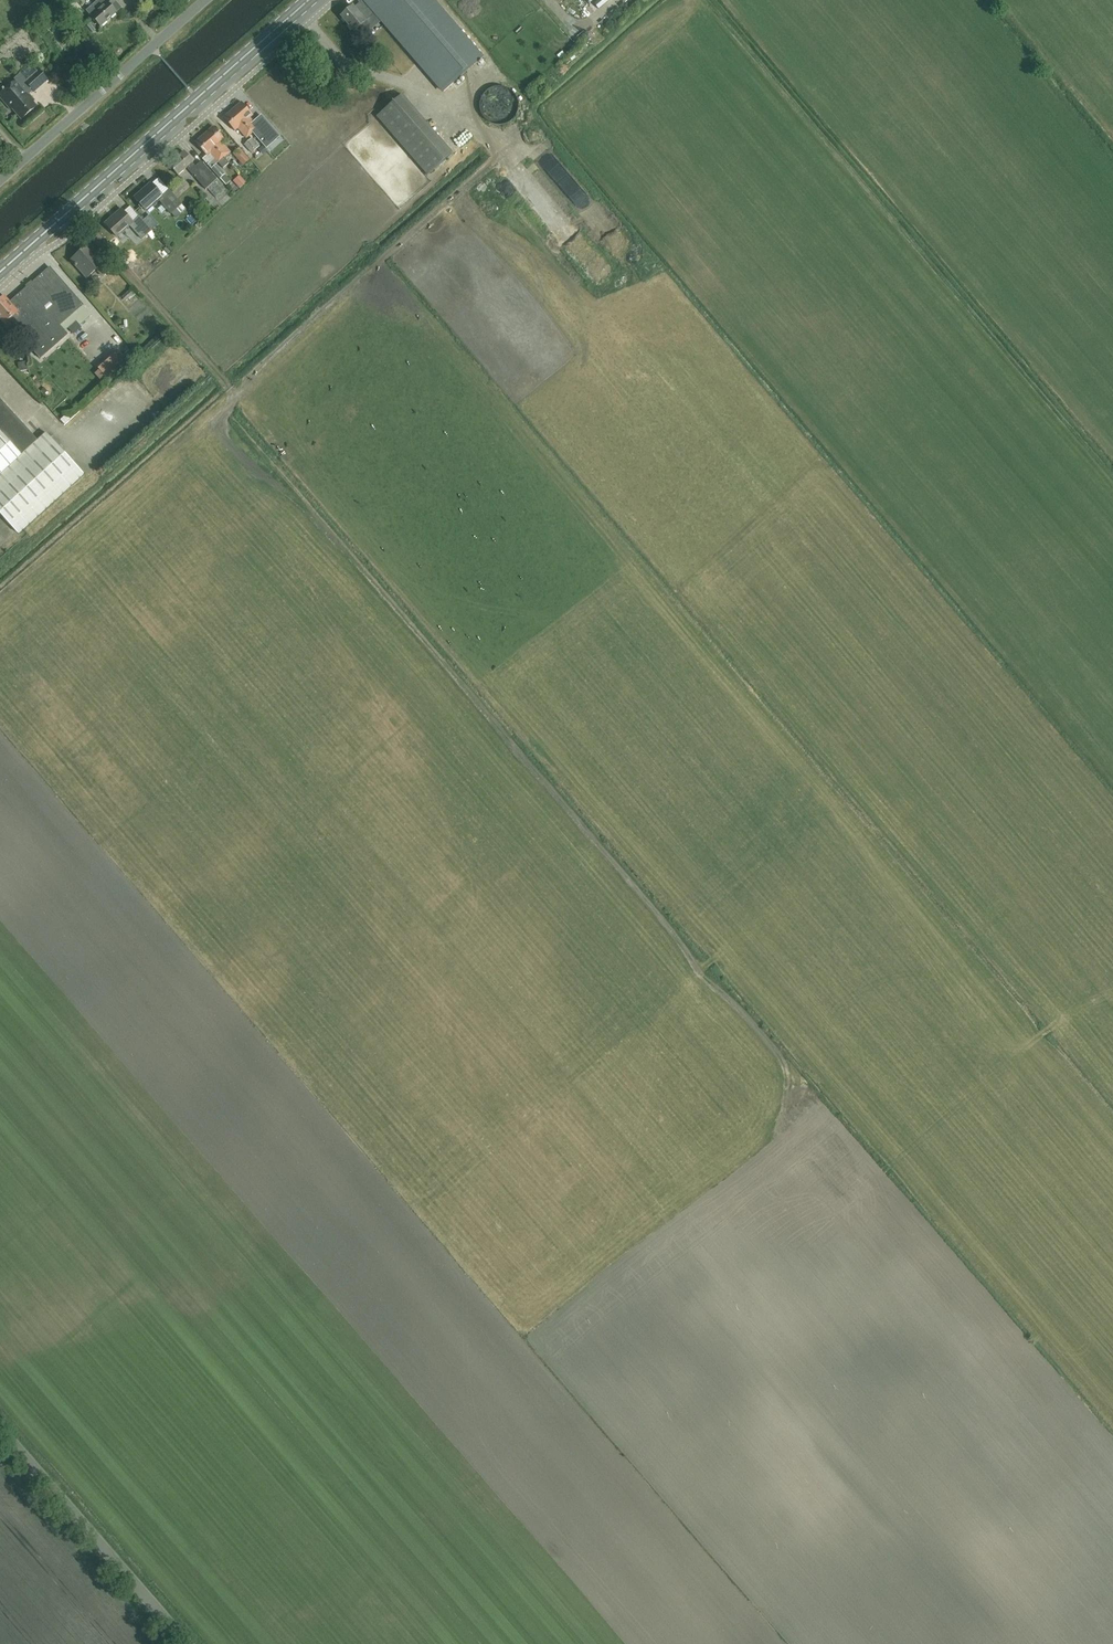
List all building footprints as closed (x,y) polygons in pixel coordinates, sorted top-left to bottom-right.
[(104,3),(102,0),(99,0),(87,11),(100,25),(116,12),(111,6),(115,2),(114,0),(107,0),(104,3)] [(358,1),(359,3),(354,8),(353,6),(341,16),(358,35),(365,29),(362,25),(366,21),(375,12),(444,91),(482,58),(432,0),(359,0),(358,1)] [(608,0),(589,0),(581,8),(590,17),(608,0)] [(34,92),(47,79),(39,69),(25,82),(34,92)] [(32,100),(34,99),(16,78),(0,92),(0,97),(9,108),(11,107),(20,118),(36,105),(32,100)] [(377,117),(428,175),(453,153),(402,95),(377,117)] [(232,110),(252,133),(257,128),(248,118),(252,114),(241,102),(232,110)] [(252,133),(232,110),(223,117),(234,131),(237,128),(245,138),(252,133)] [(265,143),(277,132),(271,125),(259,136),(265,143)] [(204,134),(224,157),(230,151),(221,142),(224,139),(213,126),(204,134)] [(229,162),(224,157),(204,134),(195,142),(206,155),(210,152),(223,167),(229,162)] [(524,134),(513,141),(516,146),(527,140),(524,134)] [(258,146),(251,138),(243,145),(251,153),(258,146)] [(243,165),(249,160),(239,147),(232,153),(243,165)] [(205,189),(216,179),(201,161),(196,166),(193,162),(184,152),(169,165),(177,175),(186,167),(205,189)] [(503,157),(495,164),(504,175),(512,168),(503,157)] [(217,164),(211,168),(220,179),(225,174),(217,164)] [(244,175),(235,179),(239,189),(248,185),(244,175)] [(152,183),(135,197),(147,211),(159,199),(171,213),(182,204),(170,189),(163,195),(152,183)] [(141,239),(152,230),(143,220),(139,216),(133,221),(122,209),(106,224),(117,237),(130,226),(141,239)] [(149,215),(143,220),(152,230),(158,225),(149,215)] [(101,274),(110,267),(97,252),(92,256),(85,248),(71,260),(86,278),(96,269),(101,274)] [(33,276),(44,266),(37,259),(27,268),(33,276)] [(49,267),(9,302),(18,311),(13,315),(18,321),(15,324),(43,356),(67,335),(59,325),(82,305),(49,267)] [(6,321),(13,315),(18,311),(9,302),(4,296),(0,300),(0,318),(5,323),(6,321)] [(73,334),(81,327),(76,322),(69,328),(73,334)] [(119,371),(116,367),(124,360),(115,350),(97,365),(100,368),(95,372),(101,379),(106,375),(110,379),(119,371)] [(29,369),(28,361),(19,363),(20,371),(29,369)] [(18,534),(84,474),(46,433),(38,441),(0,399),(0,514),(18,534)] [(77,431),(86,423),(82,418),(73,425),(77,431)]
